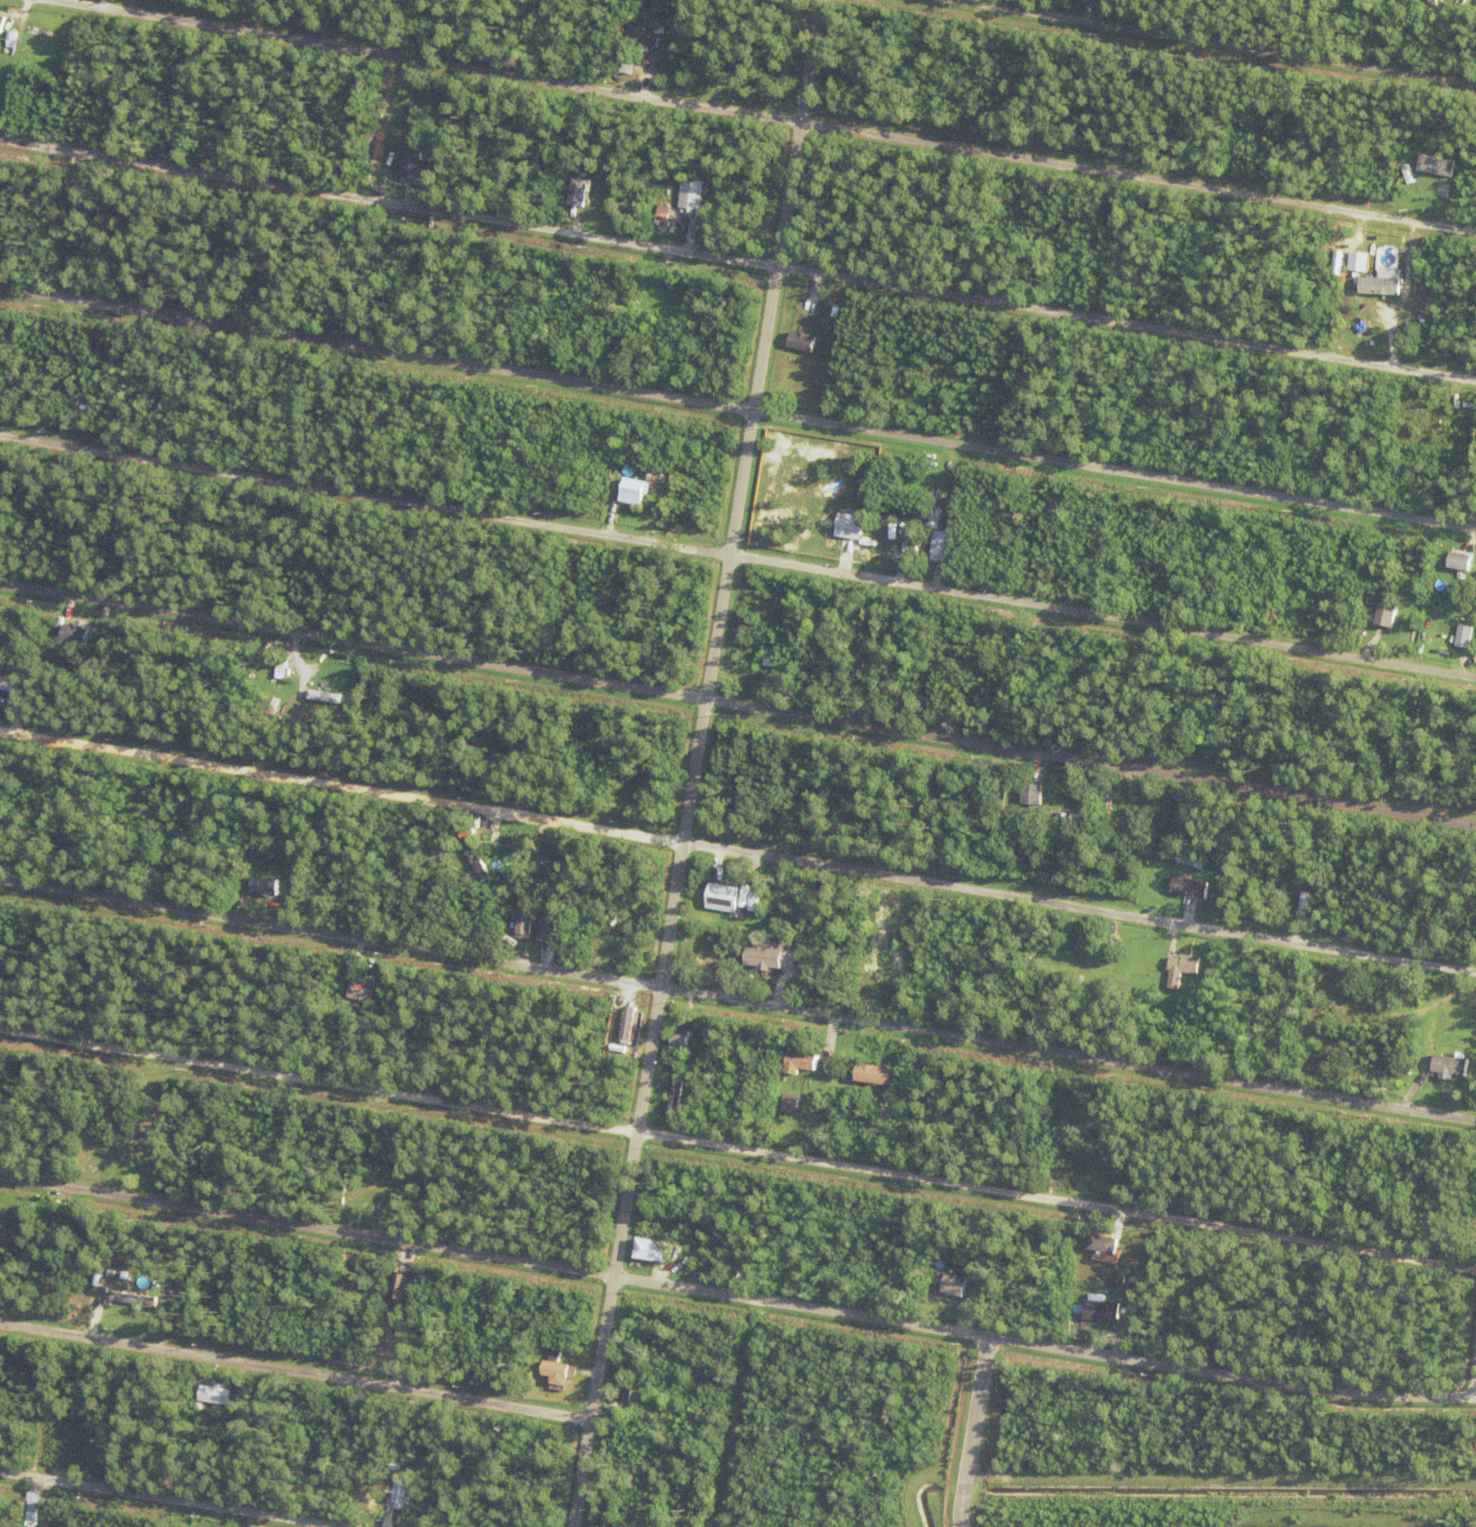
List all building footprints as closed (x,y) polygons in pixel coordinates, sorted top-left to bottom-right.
[(49,29),(48,31),(41,29),(41,27),(35,26),(36,21),(56,26),(55,30),(49,29)] [(8,41),(10,32),(18,34),(17,43),(8,41)] [(630,46),(632,35),(660,39),(659,50),(630,46)] [(638,64),(636,78),(622,76),(624,62),(625,62),(627,54),(632,54),(631,63),(638,64)] [(704,88),(704,84),(699,85),(698,74),(702,74),(701,69),(707,68),(709,88),(704,88)] [(1260,158),(1265,135),(1270,136),(1265,159),(1260,158)] [(435,162),(419,160),(421,146),(404,143),(399,177),(432,182),(435,162)] [(1419,174),(1423,158),(1457,165),(1454,181),(1419,174)] [(588,180),(570,178),(567,205),(585,207),(588,180)] [(695,212),(694,220),(687,220),(688,211),(681,210),(684,181),(706,183),(702,213),(695,212)] [(675,206),(677,189),(683,189),(681,206),(675,206)] [(657,228),(660,207),(672,209),(669,229),(657,228)] [(698,240),(700,223),(709,224),(707,241),(698,240)] [(63,240),(65,229),(73,230),(73,233),(80,234),(78,242),(63,240)] [(1367,253),(1348,252),(1347,271),(1366,272),(1367,253)] [(1403,283),(1402,300),(1362,297),(1363,281),(1381,282),(1381,273),(1400,274),(1399,283),(1403,283)] [(688,292),(691,282),(696,284),(692,293),(688,292)] [(1336,329),(1340,316),(1345,317),(1341,330),(1336,329)] [(800,329),(811,331),(810,333),(818,335),(814,350),(790,343),(794,328),(800,330),(800,329)] [(61,383),(64,370),(77,373),(74,386),(61,383)] [(70,410),(74,390),(99,394),(95,415),(70,410)] [(622,499),(627,475),(648,480),(643,503),(622,499)] [(654,516),(653,522),(648,521),(652,503),(657,504),(656,509),(658,510),(656,517),(654,516)] [(837,534),(841,511),(866,515),(862,538),(837,534)] [(929,525),(931,514),(941,515),(940,527),(929,525)] [(641,520),(640,525),(622,522),(623,516),(628,517),(628,515),(636,517),(635,519),(641,520)] [(932,558),(936,528),(954,530),(950,560),(932,558)] [(905,553),(906,539),(920,539),(919,553),(905,553)] [(1471,555),(1449,552),(1447,568),(1469,571),(1471,555)] [(1405,586),(1406,578),(1414,579),(1413,587),(1405,586)] [(1378,615),(1379,610),(1376,609),(1379,600),(1382,601),(1383,599),(1388,601),(1383,616),(1378,615)] [(90,628),(87,645),(63,640),(67,622),(72,623),(73,621),(83,623),(82,624),(85,625),(85,627),(90,628)] [(97,639),(100,622),(105,623),(102,640),(97,639)] [(864,624),(871,623),(875,653),(869,654),(864,624)] [(1439,642),(1444,625),(1449,627),(1444,644),(1439,642)] [(1328,633),(1341,628),(1342,633),(1330,638),(1328,633)] [(1458,646),(1463,629),(1468,630),(1463,647),(1458,646)] [(1473,630),(1475,632),(1475,636),(1473,650),(1468,648),(1473,630)] [(765,663),(769,647),(780,649),(776,666),(765,663)] [(758,664),(757,671),(752,670),(754,649),(759,650),(758,656),(760,656),(759,664),(758,664)] [(288,678),(289,658),(275,658),(274,677),(288,678)] [(1,669),(11,666),(13,672),(3,674),(1,669)] [(305,677),(306,672),(323,677),(321,682),(305,677)] [(15,691),(17,682),(0,679),(0,689),(15,691)] [(341,694),(306,691),(305,701),(340,704),(341,694)] [(1042,784),(1021,783),(1020,803),(1041,804),(1042,784)] [(1103,810),(1106,789),(1116,791),(1112,811),(1103,810)] [(186,795),(186,801),(170,801),(170,795),(172,795),(172,791),(183,791),(183,795),(186,795)] [(463,840),(471,836),(492,876),(483,881),(463,840)] [(1187,863),(1190,856),(1205,861),(1203,868),(1187,863)] [(1175,867),(1176,860),(1187,862),(1185,870),(1175,867)] [(1223,871),(1225,860),(1233,861),(1231,872),(1223,871)] [(548,869),(549,863),(560,865),(559,871),(548,869)] [(495,876),(493,872),(496,870),(495,869),(502,865),(503,866),(507,864),(510,868),(495,876)] [(1172,891),(1175,875),(1210,882),(1206,898),(1172,891)] [(276,895),(278,880),(251,876),(249,892),(276,895)] [(719,909),(708,907),(712,888),(721,889),(722,883),(732,885),(731,891),(741,893),(739,906),(720,903),(719,909)] [(750,910),(753,891),(762,893),(759,912),(750,910)] [(1289,912),(1292,900),(1299,901),(1297,914),(1289,912)] [(542,935),(544,911),(561,912),(559,936),(542,935)] [(520,932),(522,912),(536,913),(534,933),(520,932)] [(913,929),(915,913),(926,915),(924,930),(913,929)] [(1277,923),(1279,917),(1295,922),(1293,927),(1277,923)] [(456,929),(454,933),(447,929),(451,920),(461,925),(459,930),(456,929)] [(445,937),(447,932),(455,936),(454,940),(445,937)] [(1086,948),(1088,938),(1077,937),(1076,947),(1086,948)] [(791,948),(792,939),(800,940),(798,949),(791,948)] [(1161,959),(1162,954),(1161,954),(1163,947),(1164,943),(1169,944),(1165,960),(1161,959)] [(773,966),(772,969),(762,968),(762,965),(748,963),(750,945),(786,949),(784,967),(773,966)] [(1172,970),(1170,970),(1172,956),(1184,958),(1184,954),(1201,957),(1199,974),(1182,972),(1180,989),(1169,987),(1172,970)] [(352,974),(356,956),(361,957),(358,975),(352,974)] [(373,981),(375,972),(381,973),(379,983),(373,981)] [(350,997),(353,978),(368,980),(365,999),(350,997)] [(629,1016),(628,1021),(625,1020),(623,1028),(618,1027),(619,1022),(618,1022),(620,1015),(622,1015),(623,1011),(627,1012),(627,1015),(629,1016)] [(343,1033),(345,1024),(358,1026),(356,1035),(343,1033)] [(688,1027),(670,1027),(670,1046),(687,1047),(688,1027)] [(788,1064),(791,1046),(813,1049),(812,1052),(820,1053),(817,1070),(801,1068),(801,1074),(786,1072),(788,1064)] [(877,1055),(878,1050),(893,1055),(892,1060),(877,1055)] [(1453,1074),(1452,1079),(1441,1078),(1442,1072),(1433,1071),(1435,1054),(1469,1059),(1467,1076),(1453,1074)] [(1425,1062),(1424,1061),(1425,1056),(1426,1056),(1426,1055),(1432,1056),(1428,1070),(1422,1069),(1423,1064),(1425,1065),(1425,1062)] [(857,1080),(860,1062),(895,1067),(892,1085),(857,1080)] [(1404,1072),(1407,1066),(1412,1068),(1410,1074),(1404,1072)] [(839,1089),(842,1076),(854,1079),(851,1091),(839,1089)] [(670,1113),(676,1079),(685,1080),(679,1114),(670,1113)] [(782,1112),(786,1092),(801,1095),(797,1115),(782,1112)] [(291,1132),(296,1128),(303,1136),(298,1140),(291,1132)] [(1093,1162),(1097,1145),(1101,1146),(1098,1163),(1093,1162)] [(84,1164),(87,1156),(93,1158),(90,1166),(84,1164)] [(1065,1158),(1070,1163),(1069,1164),(1074,1170),(1071,1173),(1060,1162),(1064,1158),(1064,1159),(1065,1158)] [(347,1184),(348,1175),(356,1175),(356,1184),(347,1184)] [(53,1234),(59,1228),(63,1233),(57,1238),(53,1234)] [(1086,1249),(1114,1254),(1117,1237),(1088,1233),(1086,1249)] [(664,1260),(665,1240),(633,1238),(632,1259),(664,1260)] [(1094,1263),(1096,1258),(1112,1263),(1110,1268),(1094,1263)] [(956,1269),(959,1264),(966,1268),(963,1273),(956,1269)] [(388,1297),(403,1300),(407,1275),(392,1272),(388,1297)] [(939,1292),(961,1297),(965,1278),(943,1273),(939,1292)] [(1074,1295),(1075,1290),(1073,1290),(1074,1283),(1076,1283),(1076,1278),(1081,1279),(1079,1296),(1074,1295)] [(1103,1304),(1108,1287),(1113,1289),(1108,1306),(1103,1304)] [(112,1301),(113,1291),(159,1298),(157,1307),(112,1301)] [(1083,1321),(1118,1321),(1118,1303),(1103,1302),(1103,1294),(1083,1294),(1083,1321)] [(943,1300),(947,1297),(957,1311),(953,1314),(943,1300)] [(960,1324),(963,1307),(968,1308),(966,1325),(960,1324)] [(572,1365),(570,1380),(544,1375),(545,1369),(541,1368),(542,1362),(546,1363),(547,1360),(550,1361),(552,1350),(562,1352),(560,1363),(572,1365)] [(222,1387),(221,1391),(218,1391),(217,1392),(213,1391),(214,1390),(208,1389),(209,1384),(211,1385),(211,1382),(222,1383),(221,1387),(222,1387)] [(625,1411),(629,1389),(648,1392),(644,1414),(625,1411)] [(345,1402),(350,1400),(356,1415),(352,1417),(345,1402)] [(85,1461),(81,1461),(83,1447),(92,1448),(92,1449),(93,1449),(92,1457),(91,1457),(90,1468),(85,1467),(85,1461)] [(395,1509),(396,1503),(392,1502),(396,1477),(413,1480),(408,1511),(395,1509)] [(27,1524),(30,1501),(28,1501),(29,1492),(41,1494),(37,1525),(27,1524)] [(58,1509),(62,1508),(66,1525),(61,1526),(58,1509)]
